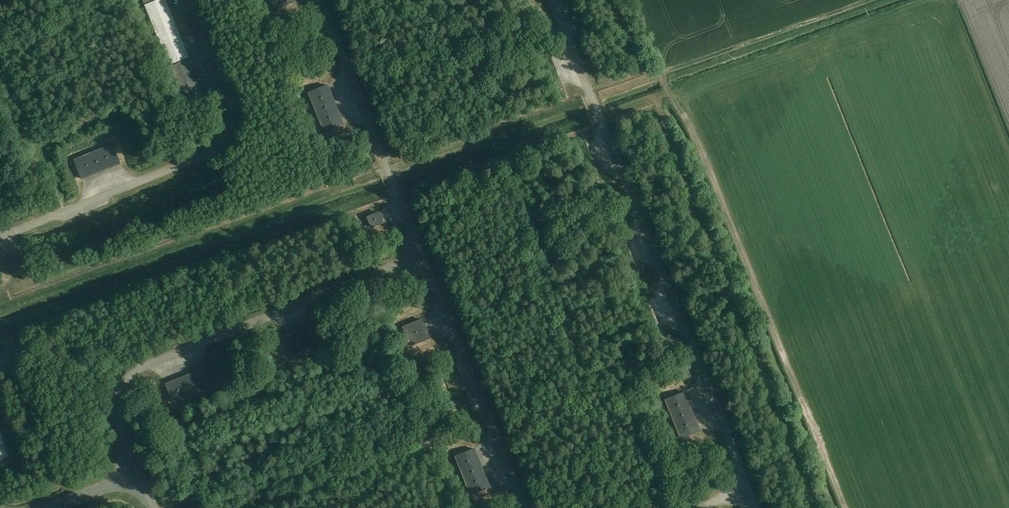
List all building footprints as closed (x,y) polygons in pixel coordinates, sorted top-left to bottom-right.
[(145,5),(169,65),(189,57),(166,0),(157,0),(145,5)] [(275,9),(294,2),(293,0),(271,0),(275,9)] [(479,11),(507,0),(475,0),(479,11)] [(189,59),(170,67),(185,105),(205,97),(189,59)] [(327,85),(308,93),(324,131),(343,123),(327,85)] [(112,144),(74,160),(82,178),(120,163),(112,144)] [(379,212),(367,217),(371,227),(383,222),(379,212)] [(16,257),(6,261),(11,272),(21,268),(16,257)] [(422,319),(403,327),(410,345),(429,338),(422,319)] [(305,327),(287,335),(294,354),(313,346),(305,327)] [(204,368),(166,384),(173,403),(211,387),(204,368)] [(684,392),(665,399),(680,438),(699,430),(684,392)] [(9,456),(0,434),(0,459),(9,456)] [(474,448),(455,456),(470,494),(489,486),(474,448)]
